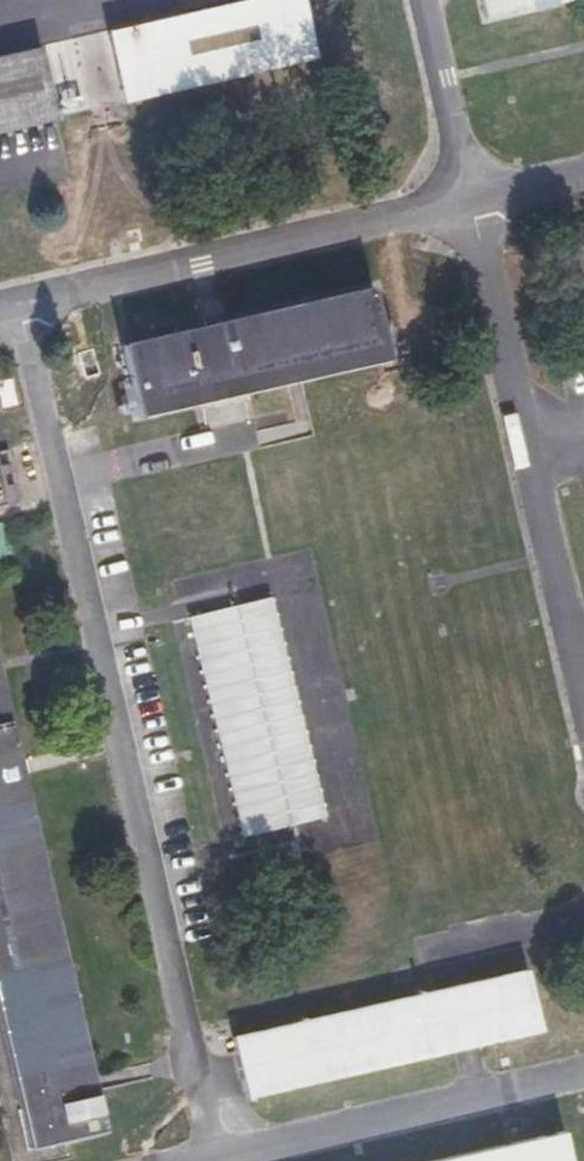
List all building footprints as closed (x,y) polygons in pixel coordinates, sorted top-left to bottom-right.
[(316,57),(302,0),(233,0),(107,30),(123,102),(316,57)] [(486,17),(563,0),(482,0),(486,17)] [(39,47),(38,48),(0,56),(0,131),(56,118),(39,47)] [(573,239),(583,287),(583,236),(573,239)] [(200,325),(238,393),(387,356),(370,286),(200,325)] [(231,394),(194,327),(120,343),(137,416),(231,394)] [(306,576),(303,561),(267,569),(269,576),(271,585),(306,576)] [(272,594),(187,613),(239,836),(324,816),(272,594)] [(21,1115),(94,1098),(93,1092),(89,1077),(0,691),(0,1025),(10,1070),(16,1093),(21,1115)] [(549,996),(542,968),(232,1036),(239,1065),(549,996)] [(478,1044),(553,1027),(549,996),(239,1065),(247,1097),(454,1050),(478,1044)] [(94,1098),(21,1115),(28,1147),(102,1131),(94,1098)] [(563,1130),(429,1160),(570,1160),(563,1130)]
